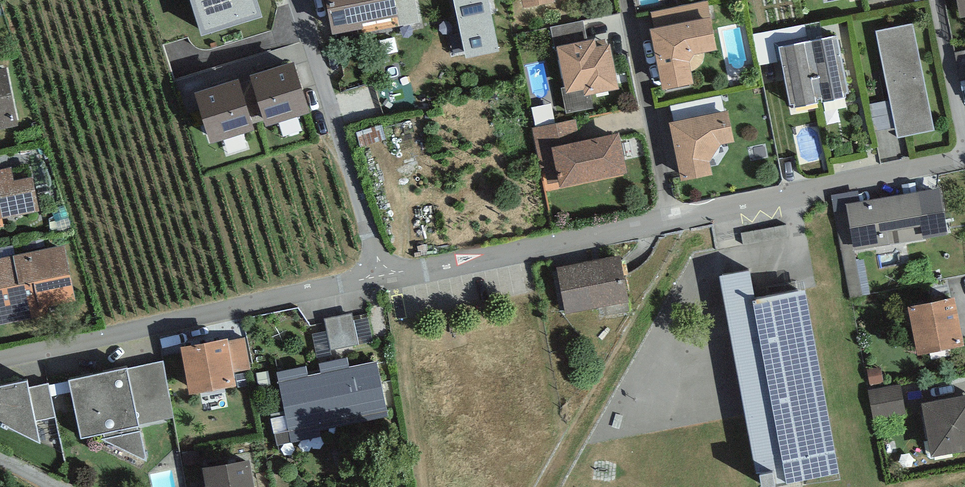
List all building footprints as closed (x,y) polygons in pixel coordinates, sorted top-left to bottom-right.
[(202,36),(262,16),(257,0),(191,0),(202,36)] [(332,35),(363,29),(362,24),(397,17),(394,0),(325,0),(332,35)] [(397,17),(399,26),(419,22),(415,0),(394,0),(397,17)] [(465,58),(499,51),(488,0),(453,0),(465,58)] [(961,18),(964,17),(964,0),(957,0),(961,18)] [(651,12),(654,29),(711,18),(708,1),(651,12)] [(654,29),(650,29),(663,91),(693,84),(689,63),(694,55),(716,50),(711,18),(654,29)] [(554,47),(557,46),(587,41),(583,21),(550,27),(554,47)] [(912,24),(876,31),(890,100),(895,128),(898,138),(934,131),(912,24)] [(837,36),(808,42),(819,97),(821,96),(823,102),(846,98),(845,93),(848,93),(837,36)] [(587,41),(557,46),(565,88),(561,89),(566,113),(593,108),(590,96),(619,90),(610,44),(596,47),(595,39),(587,41)] [(819,97),(808,42),(779,47),(790,105),(794,104),(795,108),(817,104),(816,98),(819,97)] [(250,76),(265,126),(309,113),(294,62),(250,76)] [(19,126),(7,67),(0,69),(0,130),(19,126)] [(238,79),(194,93),(209,144),(254,130),(238,79)] [(728,110),(725,94),(676,103),(679,119),(728,110)] [(890,100),(869,104),(874,132),(895,128),(890,100)] [(728,111),(668,122),(679,181),(711,175),(709,162),(721,144),(734,141),(728,111)] [(575,120),(532,128),(539,159),(543,158),(548,183),(559,181),(560,188),(627,174),(619,134),(580,142),(575,120)] [(3,227),(2,219),(40,212),(33,178),(14,181),(11,168),(0,170),(0,228),(3,227)] [(948,235),(940,188),(860,201),(845,204),(854,251),(948,235)] [(858,190),(831,195),(849,298),(862,296),(854,251),(845,204),(860,201),(858,190)] [(794,217),(743,227),(746,240),(796,230),(794,217)] [(0,258),(0,326),(44,317),(43,308),(76,302),(64,245),(0,258)] [(620,255),(556,267),(565,314),(629,301),(620,255)] [(805,290),(755,300),(749,271),(720,277),(757,474),(773,470),(775,484),(786,482),(786,485),(839,473),(805,290)] [(954,298),(908,307),(917,356),(964,347),(954,298)] [(352,313),(324,319),(330,350),(358,345),(352,313)] [(245,338),(228,341),(234,373),(251,369),(245,338)] [(227,339),(181,347),(189,395),(236,387),(234,373),(228,341),(227,339)] [(306,366),(276,372),(291,442),(321,436),(320,431),(388,416),(376,362),(349,367),(347,357),(319,363),(321,373),(308,375),(306,366)] [(163,362),(128,368),(139,425),(174,418),(163,362)] [(128,368),(68,381),(81,439),(100,436),(102,441),(146,461),(139,425),(128,368)] [(0,387),(0,424),(40,444),(35,422),(28,388),(27,382),(0,387)] [(28,388),(35,422),(55,417),(48,383),(28,388)] [(902,385),(868,390),(872,418),(906,414),(902,385)] [(921,404),(932,457),(964,451),(964,396),(921,404)] [(202,468),(206,486),(254,486),(249,460),(202,468)]
